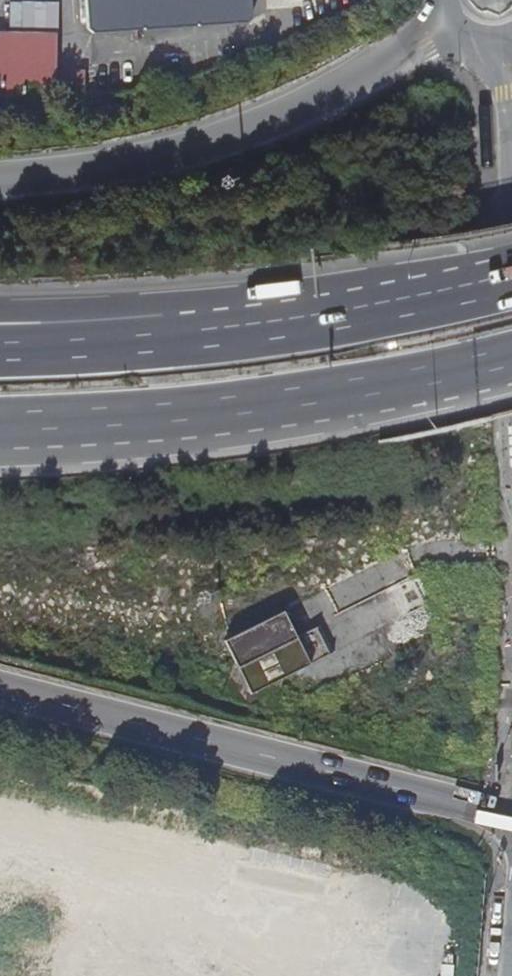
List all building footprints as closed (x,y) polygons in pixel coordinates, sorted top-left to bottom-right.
[(61,0),(14,0),(14,28),(61,29),(61,0)] [(85,25),(93,32),(137,29),(140,24),(144,28),(191,25),(193,21),(197,25),(245,21),(249,16),(248,0),(84,0),(85,25)] [(3,98),(54,99),(55,73),(55,36),(0,35),(0,98),(3,98)] [(83,73),(55,73),(54,99),(61,100),(82,98),(83,73)] [(392,592),(404,616),(399,618),(400,620),(434,603),(434,601),(432,602),(420,578),(422,577),(421,576),(386,593),(387,594),(392,592)] [(281,679),(313,663),(333,653),(333,651),(332,652),(319,629),(320,628),(319,627),(295,638),(282,612),(222,642),(232,662),(229,670),(220,698),(263,712),(270,714),(281,679)] [(396,914),(395,943),(459,945),(460,916),(396,914)]
